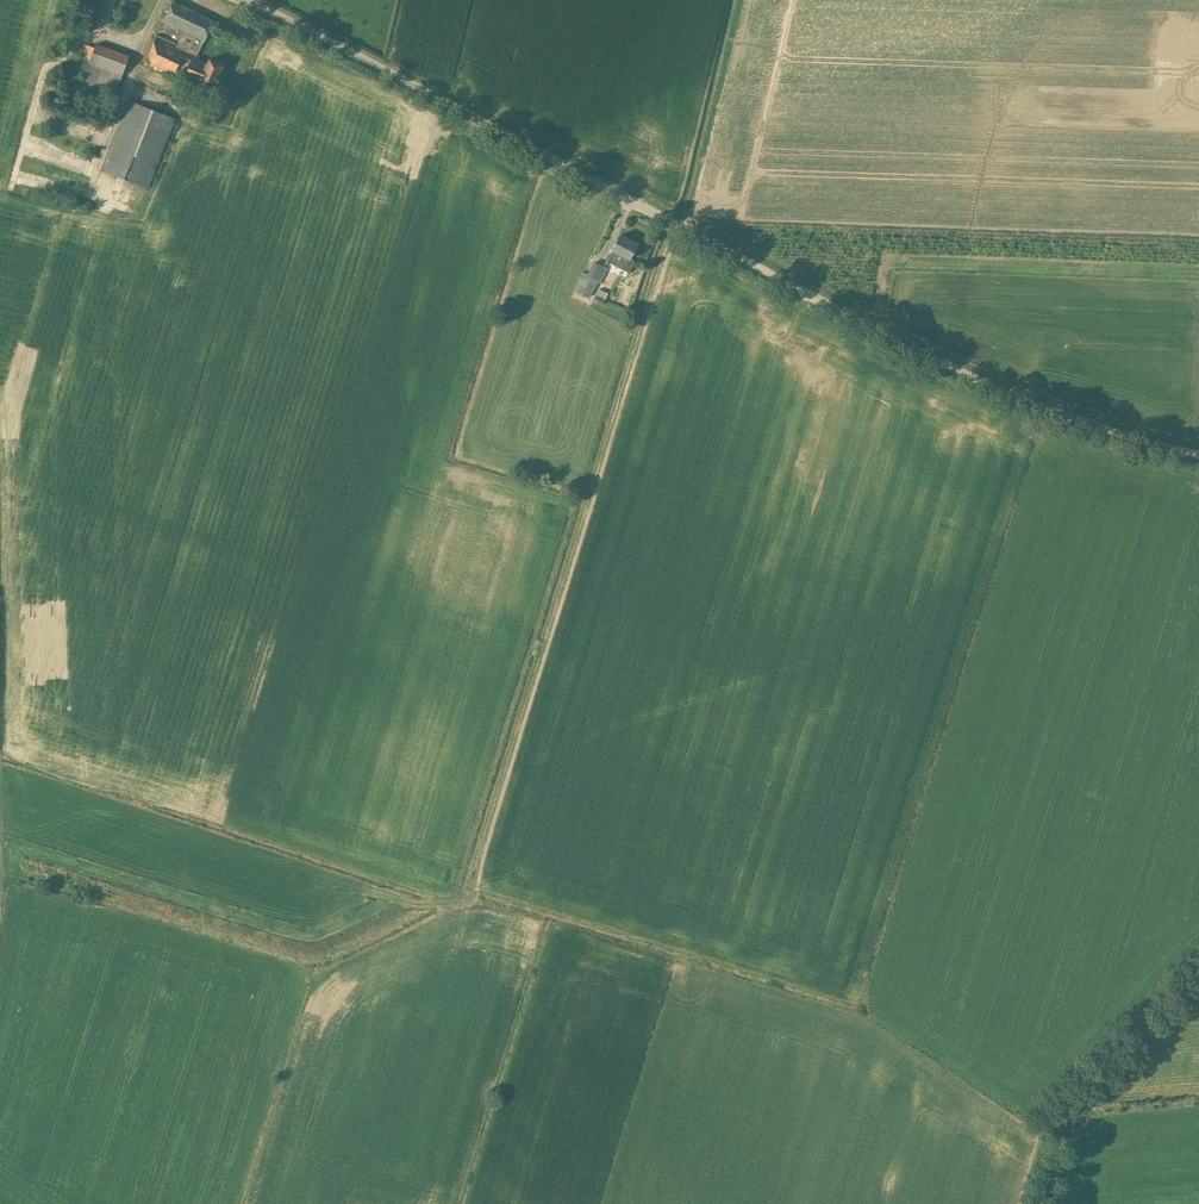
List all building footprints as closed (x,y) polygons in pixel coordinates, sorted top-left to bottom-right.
[(164,21),(184,31),(177,45),(157,36),(145,65),(181,82),(182,79),(197,86),(195,90),(210,97),(224,65),(210,59),(209,60),(198,55),(205,41),(204,41),(214,21),(173,1),(164,21)] [(79,60),(88,63),(83,79),(79,89),(98,96),(100,91),(99,90),(101,86),(116,92),(122,76),(130,56),(96,44),(95,48),(84,44),(79,60)] [(176,119),(130,101),(103,171),(149,189),(176,119)] [(612,250),(613,251),(607,262),(629,273),(635,261),(630,258),(637,245),(620,235),(612,250)] [(589,298),(598,281),(600,282),(608,269),(594,261),(587,274),(583,272),(573,289),(589,298)] [(603,305),(608,293),(599,288),(593,300),(603,305)]
